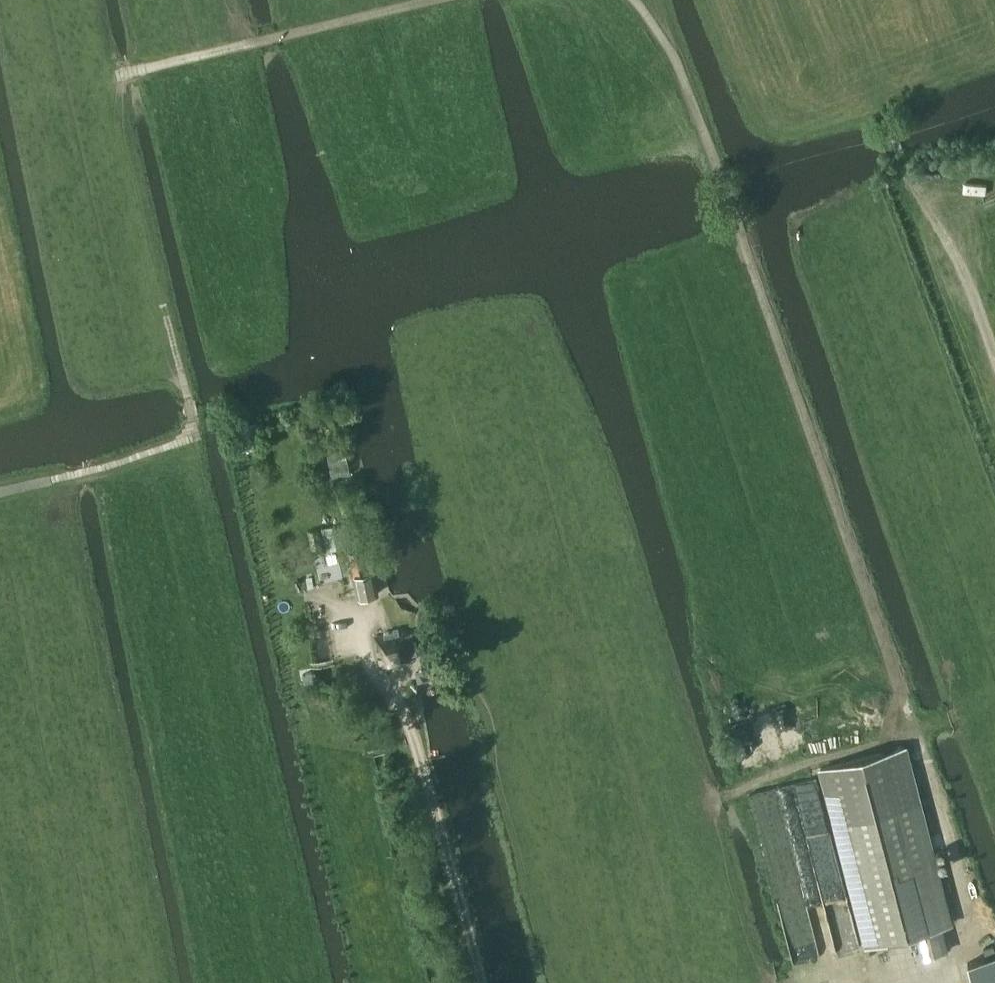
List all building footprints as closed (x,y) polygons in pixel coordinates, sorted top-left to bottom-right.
[(331,527),(321,529),(326,552),(336,550),(331,527)] [(311,551),(322,548),(318,529),(307,531),(311,551)] [(359,596),(379,592),(374,570),(367,572),(363,550),(350,553),(359,596)] [(433,628),(424,630),(429,648),(437,646),(433,628)] [(410,653),(415,652),(412,633),(402,635),(401,631),(378,636),(384,664),(411,659),(410,653)] [(315,681),(314,674),(303,675),(304,683),(315,681)] [(357,674),(348,676),(351,688),(360,685),(357,674)] [(917,799),(903,746),(820,768),(834,821),(866,945),(915,932),(921,957),(947,950),(940,926),(949,924),(917,799)] [(967,963),(972,982),(994,982),(994,955),(967,963)]
